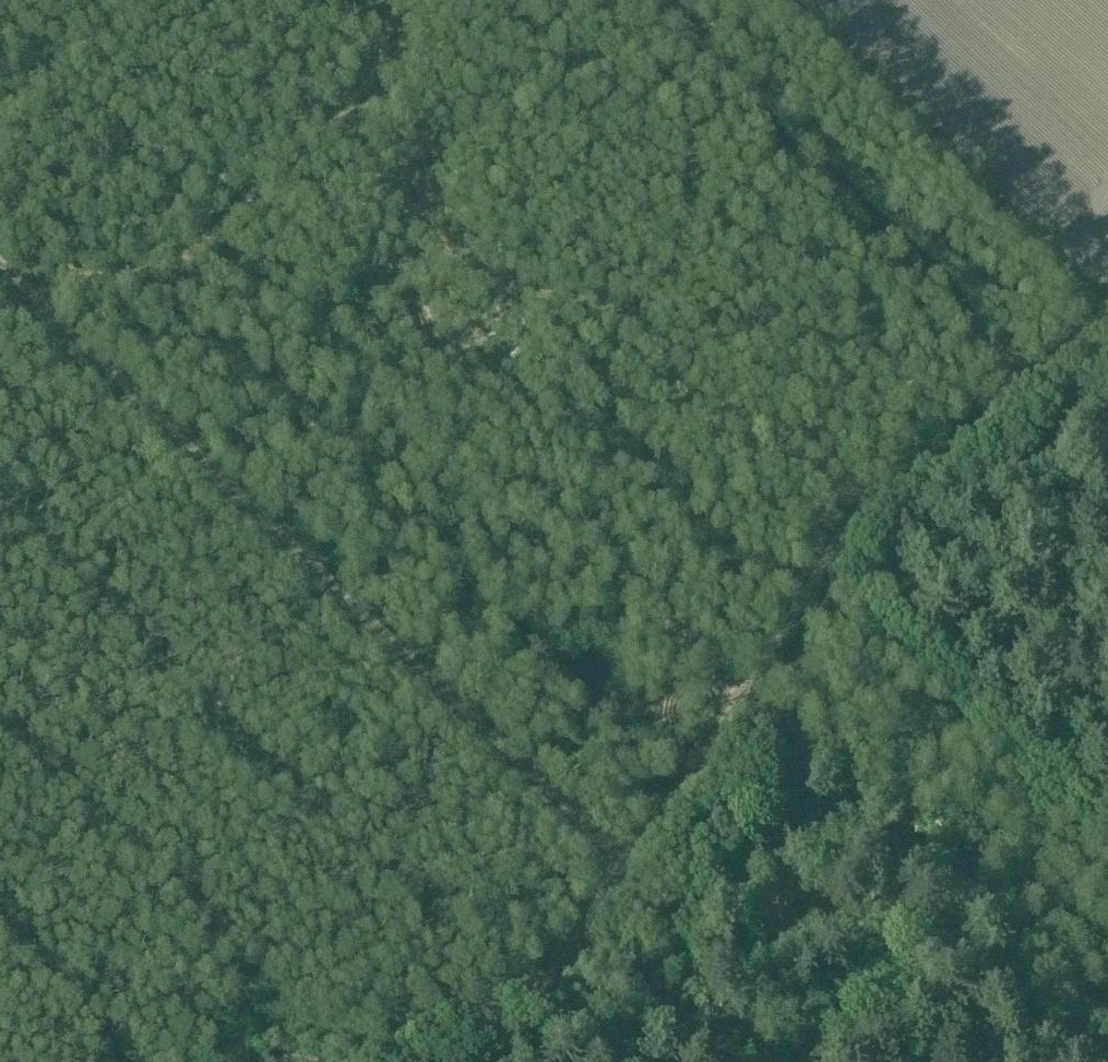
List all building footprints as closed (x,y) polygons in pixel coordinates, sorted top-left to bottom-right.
[(581,806),(586,811),(593,803),(588,798),(581,806)]
